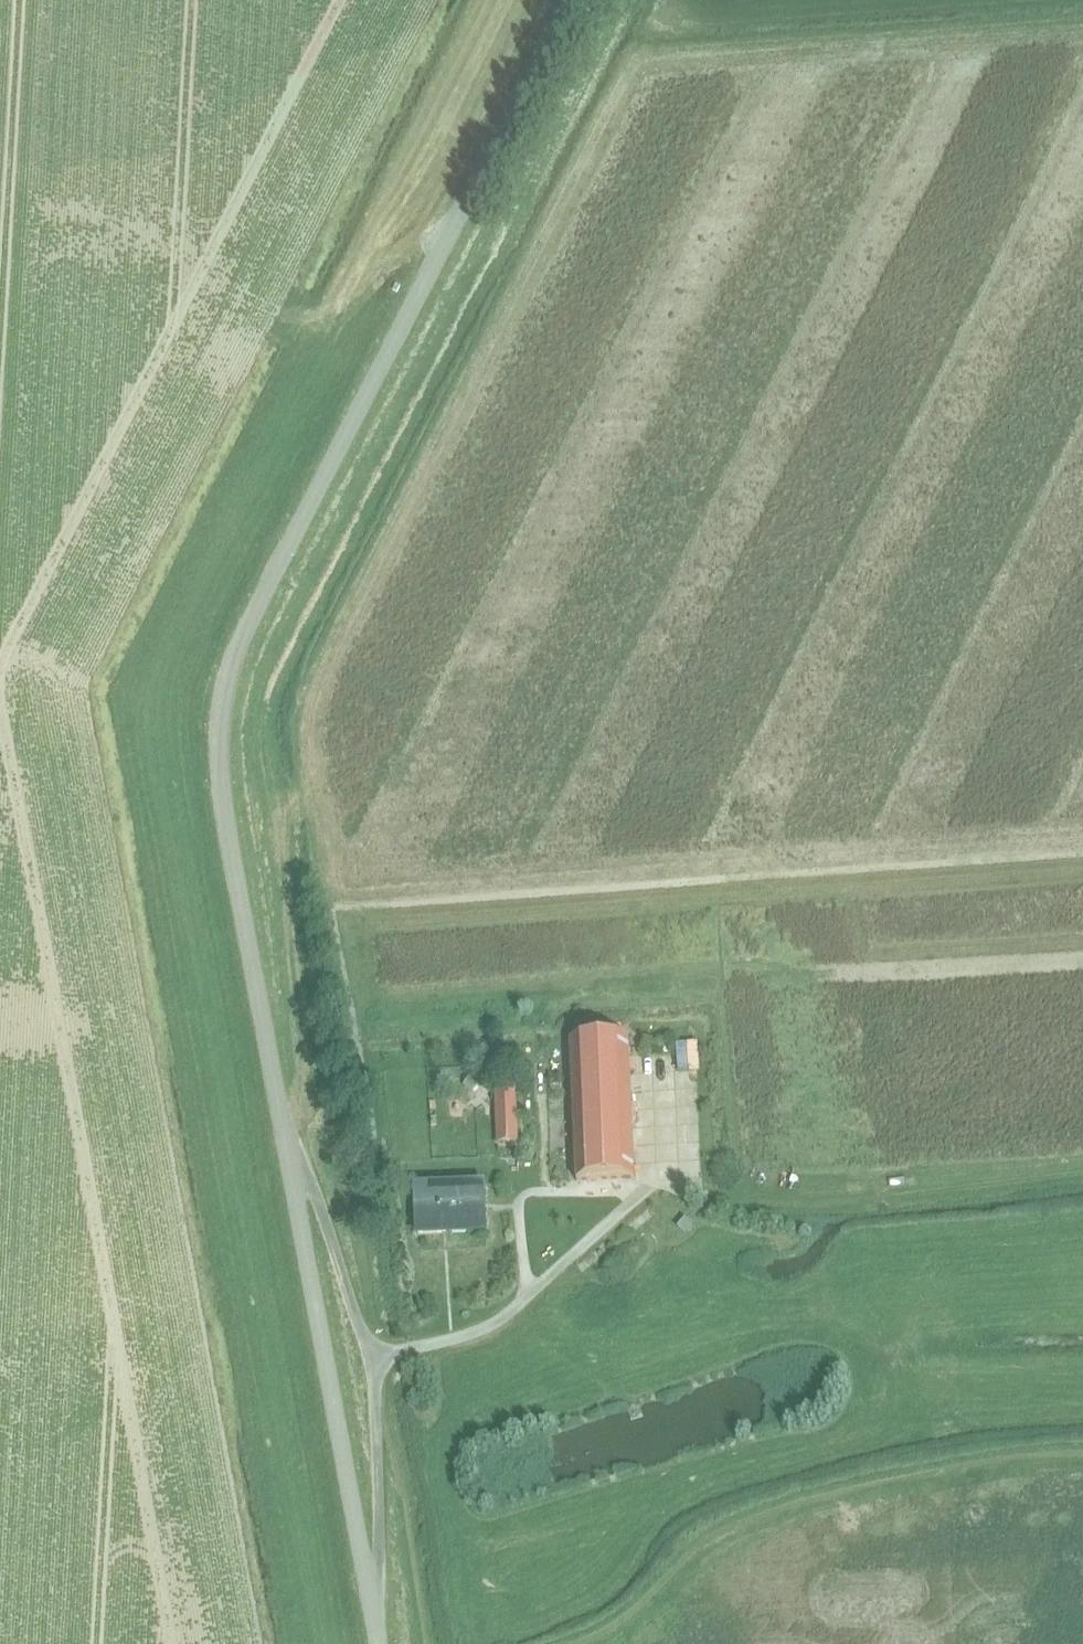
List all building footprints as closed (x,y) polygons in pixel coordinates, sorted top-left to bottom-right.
[(577,1181),(635,1179),(629,1038),(571,1041),(577,1181)] [(499,1144),(517,1143),(515,1086),(496,1087),(499,1144)] [(418,1235),(485,1232),(483,1185),(416,1188),(418,1235)] [(686,1220),(679,1228),(686,1234),(693,1225),(686,1220)]
